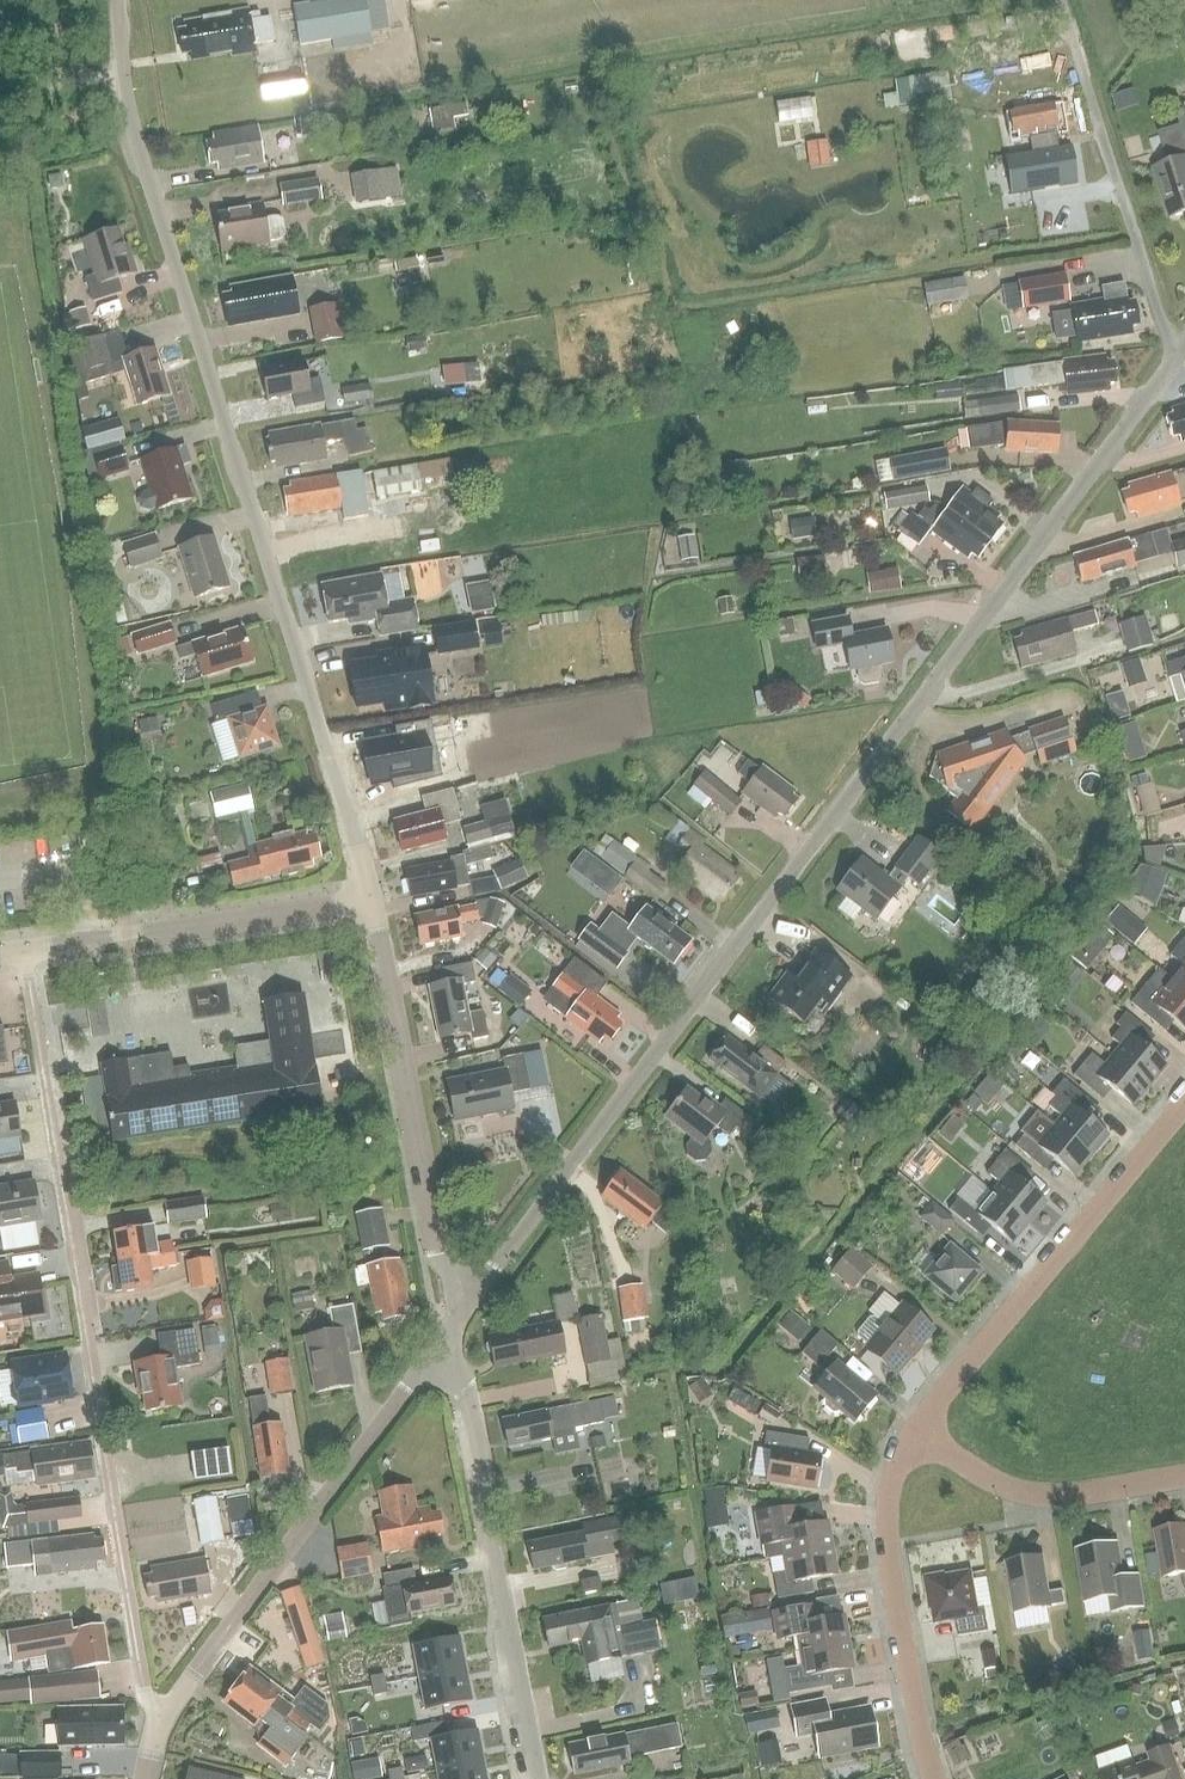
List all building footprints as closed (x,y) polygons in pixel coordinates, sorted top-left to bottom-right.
[(370,35),(368,22),(364,0),(346,0),(292,9),(299,47),(370,35)] [(368,22),(388,18),(385,0),(364,0),(368,22)] [(191,53),(193,62),(233,55),(233,58),(255,55),(247,10),(203,18),(204,20),(186,23),(188,32),(178,34),(182,55),(191,53)] [(1154,37),(1154,55),(1170,55),(1170,37),(1154,37)] [(899,106),(946,102),(943,74),(896,78),(899,106)] [(304,77),(276,81),(279,99),(307,95),(304,77)] [(1134,90),(1113,96),(1117,109),(1138,102),(1134,90)] [(783,116),(816,115),(816,96),(782,97),(783,116)] [(1015,113),(1007,114),(1010,134),(1018,132),(1020,140),(1029,138),(1046,136),(1056,134),(1068,132),(1062,96),(1013,104),(1015,113)] [(465,104),(429,110),(432,133),(455,129),(453,119),(467,117),(465,104)] [(1177,107),(1180,117),(1184,116),(1184,105),(1177,107)] [(314,119),(300,121),(302,138),(317,136),(314,119)] [(218,171),(265,164),(261,143),(272,141),(270,126),(213,135),(214,144),(206,145),(210,166),(217,164),(218,171)] [(1011,156),(1005,157),(1012,195),(1018,194),(1045,189),(1045,188),(1059,185),(1059,187),(1076,184),(1070,146),(1059,148),(1056,134),(1046,136),(1029,138),(1032,152),(1011,156)] [(830,135),(811,139),(816,162),(835,158),(830,135)] [(1171,164),(1184,160),(1184,146),(1167,152),(1171,164)] [(1171,164),(1155,169),(1171,220),(1184,216),(1184,160),(1171,164)] [(354,174),(350,174),(355,204),(401,197),(397,167),(384,169),(354,174)] [(56,175),(47,177),(50,190),(62,188),(60,176),(56,175)] [(284,205),(321,199),(317,177),(281,183),(284,205)] [(235,214),(216,217),(221,246),(268,239),(268,242),(270,241),(270,242),(277,241),(282,239),(285,234),(283,221),(279,218),(273,217),(264,219),(262,205),(235,209),(235,214)] [(119,280),(133,275),(119,231),(84,242),(95,277),(86,279),(93,303),(123,294),(119,280)] [(442,255),(427,257),(428,265),(444,263),(442,255)] [(417,258),(394,262),(395,267),(396,273),(408,271),(411,285),(422,283),(417,258)] [(1065,276),(1017,283),(1018,284),(1021,308),(1022,309),(1069,302),(1065,276)] [(228,319),(236,318),(237,326),(299,315),(293,278),(230,289),(231,297),(225,298),(228,319)] [(964,278),(924,285),(927,307),(968,300),(964,278)] [(1126,284),(1102,288),(1105,302),(1072,308),(1078,343),(1133,334),(1132,328),(1140,327),(1136,303),(1129,304),(1126,284)] [(338,306),(310,311),(316,346),(344,341),(338,306)] [(85,308),(71,312),(77,330),(90,326),(85,308)] [(408,341),(410,354),(428,351),(428,347),(442,344),(440,336),(408,341)] [(70,349),(69,349),(73,377),(74,376),(83,374),(86,385),(128,372),(138,406),(170,397),(156,351),(107,366),(98,339),(73,346),(73,348),(70,349)] [(1067,385),(1069,397),(1111,392),(1110,385),(1117,384),(1114,364),(1107,364),(1106,358),(1026,368),(1029,390),(1067,385)] [(321,379),(308,381),(304,363),(262,371),(268,401),(293,396),(296,410),(326,404),(321,379)] [(463,365),(441,368),(444,387),(466,384),(463,366),(463,365)] [(1026,368),(1001,372),(1004,393),(1029,390),(1026,368)] [(960,382),(934,385),(935,401),(961,399),(960,382)] [(370,384),(342,389),(345,405),(373,400),(370,384)] [(975,418),(1022,411),(1020,396),(973,402),(975,418)] [(1182,443),(1184,442),(1184,407),(1172,411),(1174,417),(1167,419),(1173,439),(1180,437),(1182,443)] [(277,463),(278,469),(327,460),(324,444),(344,440),(345,446),(350,456),(370,452),(366,431),(356,433),(354,422),(321,428),(321,425),(268,435),(269,441),(267,441),(271,464),(277,463)] [(1059,427),(1004,423),(970,428),(974,450),(1008,445),(1008,452),(1057,456),(1059,427)] [(150,512),(156,510),(157,511),(193,500),(182,467),(191,464),(186,447),(141,461),(150,490),(144,492),(138,499),(140,509),(150,512)] [(95,457),(101,479),(128,472),(122,449),(95,457)] [(893,483),(903,482),(950,473),(946,450),(889,461),(893,483)] [(418,465),(373,473),(377,499),(422,492),(420,482),(454,476),(464,474),(461,458),(451,459),(418,465)] [(361,471),(335,475),(341,510),(342,522),(369,518),(361,471)] [(1128,486),(1130,492),(1122,495),(1128,516),(1136,513),(1138,520),(1182,507),(1172,473),(1128,486)] [(288,518),(341,510),(335,475),(290,482),(291,489),(284,490),(288,518)] [(927,487),(883,495),(886,511),(930,503),(927,487)] [(991,543),(1004,527),(997,522),(1001,517),(990,509),(994,503),(977,490),(973,496),(963,489),(947,510),(991,543)] [(979,560),(991,543),(947,510),(946,511),(937,504),(931,512),(925,508),(918,517),(913,513),(909,518),(900,530),(898,533),(902,536),(918,548),(919,548),(932,531),(969,560),(973,555),(979,560)] [(902,513),(893,525),(900,530),(909,518),(902,513)] [(813,518),(790,521),(793,540),(816,536),(813,518)] [(1168,531),(1128,543),(1128,542),(1075,558),(1082,583),(1135,568),(1135,566),(1174,555),(1178,569),(1184,567),(1184,543),(1172,546),(1168,531)] [(123,546),(131,570),(163,560),(155,536),(123,546)] [(694,536),(678,538),(681,562),(697,560),(694,536)] [(195,599),(230,588),(214,539),(180,549),(195,599)] [(824,556),(797,560),(799,580),(827,576),(824,556)] [(882,572),(866,574),(869,593),(884,591),(882,572)] [(328,623),(348,620),(349,624),(377,619),(380,637),(418,630),(413,602),(387,607),(381,577),(322,587),(328,623)] [(123,596),(112,599),(117,624),(131,621),(127,599),(123,596)] [(732,597),(718,599),(720,616),(734,614),(732,597)] [(1073,634),(1100,626),(1096,613),(1021,633),(1023,640),(1014,642),(1022,669),(1078,654),(1073,634)] [(880,667),(895,664),(888,629),(853,636),(849,617),(813,624),(818,651),(846,645),(851,672),(859,671),(861,685),(865,687),(881,684),(883,680),(880,667)] [(792,618),(774,622),(777,638),(796,634),(792,618)] [(1147,618),(1121,625),(1128,653),(1154,646),(1147,618)] [(131,634),(136,651),(137,654),(176,642),(170,622),(131,634)] [(440,655),(478,649),(474,625),(436,632),(440,655)] [(500,625),(481,627),(484,648),(503,645),(500,625)] [(243,629),(177,649),(181,662),(197,657),(203,679),(253,663),(243,629)] [(127,636),(117,640),(123,658),(133,655),(127,636)] [(433,705),(425,650),(386,656),(387,663),(351,668),(357,709),(393,704),(394,711),(409,708),(410,711),(430,708),(430,705),(433,705)] [(1140,658),(1122,664),(1129,688),(1147,682),(1140,658)] [(1164,664),(1177,705),(1184,702),(1184,658),(1164,664)] [(1128,687),(1112,691),(1118,716),(1134,712),(1128,687)] [(802,691),(793,700),(802,709),(811,701),(802,691)] [(257,694),(213,708),(218,723),(228,720),(240,759),(279,747),(267,708),(262,709),(257,694)] [(944,813),(972,834),(1026,762),(1020,759),(1035,754),(1040,767),(1075,755),(1062,719),(1027,731),(1028,735),(1008,742),(1004,732),(935,755),(928,779),(954,799),(944,813)] [(442,778),(435,750),(426,751),(424,737),(422,737),(366,746),(371,781),(390,778),(393,790),(442,778)] [(1140,740),(1122,746),(1128,764),(1146,759),(1140,740)] [(796,793),(762,768),(760,771),(748,762),(738,774),(750,783),(742,794),(776,819),(779,814),(785,819),(798,802),(792,798),(796,793)] [(705,771),(693,786),(730,816),(742,802),(705,771)] [(1135,788),(1151,783),(1148,773),(1132,778),(1135,788)] [(247,784),(210,794),(218,826),(240,821),(246,847),(255,845),(247,812),(253,810),(247,784)] [(446,841),(442,827),(461,822),(453,790),(421,798),(426,814),(394,822),(402,853),(446,841)] [(484,823),(463,828),(469,850),(515,837),(505,801),(479,808),(484,823)] [(302,869),(313,867),(312,861),(320,859),(315,837),(306,839),(305,834),(294,837),(293,834),(273,839),(274,842),(256,846),(259,858),(229,865),(234,886),(282,874),(283,877),(303,872),(302,869)] [(687,857),(676,872),(714,900),(718,895),(723,899),(737,881),(730,877),(734,872),(687,837),(677,850),(687,857)] [(624,881),(656,904),(667,889),(647,874),(650,870),(638,861),(638,862),(613,844),(612,846),(604,840),(593,855),(601,861),(600,862),(625,880),(624,881)] [(876,921),(908,878),(918,886),(940,856),(918,840),(888,880),(861,860),(837,891),(876,921)] [(411,898),(470,886),(466,865),(494,860),(491,847),(462,852),(463,855),(450,858),(451,863),(406,871),(411,898)] [(1145,848),(1142,848),(1143,862),(1144,862),(1160,866),(1165,847),(1145,848)] [(583,851),(570,869),(583,879),(596,861),(583,851)] [(196,860),(199,872),(223,866),(221,854),(196,860)] [(529,879),(521,860),(494,872),(503,891),(529,879)] [(1124,887),(1122,891),(1123,892),(1138,900),(1151,869),(1143,867),(1140,866),(1140,867),(1132,878),(1124,887)] [(483,919),(482,925),(496,929),(504,903),(503,903),(490,899),(483,919)] [(1110,919),(1139,941),(1152,925),(1123,902),(1110,919)] [(479,920),(476,905),(458,909),(458,910),(416,919),(421,946),(463,938),(460,923),(479,920)] [(691,941),(646,907),(630,929),(613,916),(600,932),(591,925),(580,940),(617,969),(629,954),(627,952),(637,938),(673,966),(691,941)] [(1171,955),(1184,966),(1172,980),(1184,991),(1184,938),(1171,955)] [(788,974),(769,999),(803,1025),(815,1009),(821,1000),(829,1007),(839,994),(834,990),(846,973),(816,951),(795,979),(788,974)] [(573,960),(551,990),(546,997),(551,1001),(548,1006),(564,1019),(599,1045),(603,1039),(610,1044),(623,1026),(616,1021),(620,1016),(587,992),(597,978),(573,960)] [(463,985),(476,983),(472,964),(440,970),(443,985),(429,987),(439,1040),(472,1033),(473,1040),(489,1037),(483,1011),(469,1014),(463,985)] [(1131,1003),(1157,1024),(1165,1013),(1184,1030),(1184,991),(1172,980),(1159,969),(1147,983),(1131,1003)] [(499,989),(498,990),(509,999),(521,983),(510,975),(508,977),(499,989)] [(172,1053),(102,1064),(104,1075),(107,1098),(106,1099),(112,1136),(113,1144),(281,1118),(284,1135),(325,1129),(322,1110),(324,1110),(315,1057),(313,1057),(304,996),(265,1002),(272,1044),(262,1046),(266,1067),(239,1071),(239,1068),(191,1076),(190,1066),(174,1069),(172,1053)] [(1141,1044),(1150,1033),(1127,1014),(1118,1025),(1122,1028),(1113,1039),(1122,1047),(1115,1056),(1149,1085),(1166,1064),(1141,1044)] [(755,1059),(732,1042),(726,1037),(709,1060),(760,1099),(787,1064),(764,1047),(755,1059)] [(512,1094),(530,1091),(522,1051),(501,1055),(505,1071),(447,1082),(455,1122),(515,1110),(512,1094)] [(1149,1085),(1115,1056),(1107,1066),(1092,1054),(1074,1076),(1104,1101),(1113,1089),(1132,1105),(1149,1085)] [(1000,1061),(992,1071),(1010,1086),(1018,1077),(1000,1061)] [(1090,1155),(1107,1134),(1089,1119),(1098,1108),(1064,1081),(1052,1095),(1056,1098),(1049,1107),(1063,1118),(1056,1126),(1090,1155)] [(725,1100),(717,1111),(687,1088),(665,1118),(691,1138),(686,1145),(687,1154),(695,1161),(706,1160),(712,1152),(711,1141),(708,1139),(718,1127),(730,1136),(736,1127),(740,1130),(749,1118),(725,1100)] [(973,1095),(964,1105),(974,1113),(982,1103),(973,1095)] [(847,1099),(836,1114),(848,1123),(859,1108),(847,1099)] [(22,1137),(17,1103),(0,1106),(0,1140),(22,1137)] [(1042,1149),(1055,1159),(1074,1175),(1090,1155),(1056,1126),(1048,1136),(1034,1124),(1016,1146),(1033,1161),(1042,1149)] [(1028,1222),(1045,1201),(1020,1180),(1030,1169),(1006,1150),(996,1161),(1003,1167),(1011,1173),(1001,1185),(994,1193),(1028,1222)] [(996,1161),(987,1172),(1001,1185),(1011,1173),(1003,1167),(996,1161)] [(679,1216),(619,1172),(600,1198),(645,1231),(652,1222),(666,1233),(679,1216)] [(41,1221),(35,1182),(0,1188),(0,1228),(41,1221)] [(1011,1242),(1028,1222),(994,1193),(978,1213),(959,1198),(950,1209),(977,1232),(982,1227),(986,1221),(1011,1242)] [(167,1203),(170,1223),(207,1217),(204,1198),(167,1203)] [(932,1200),(919,1215),(941,1233),(953,1218),(932,1200)] [(290,1204),(271,1207),(273,1222),(292,1220),(290,1204)] [(380,1210),(356,1215),(364,1252),(388,1247),(380,1210)] [(119,1263),(174,1254),(172,1242),(157,1244),(155,1227),(114,1233),(119,1263)] [(955,1302),(982,1270),(950,1244),(924,1275),(955,1302)] [(850,1249),(832,1270),(853,1288),(871,1267),(850,1249)] [(124,1293),(153,1288),(150,1271),(176,1267),(174,1254),(119,1263),(124,1293)] [(376,1315),(383,1313),(385,1322),(404,1318),(403,1310),(409,1309),(400,1259),(367,1265),(376,1315)] [(212,1260),(189,1263),(193,1289),(216,1286),(212,1260)] [(46,1315),(40,1276),(11,1280),(8,1263),(0,1265),(0,1322),(46,1315)] [(643,1286),(619,1290),(624,1323),(648,1319),(643,1286)] [(932,1330),(903,1306),(886,1325),(875,1316),(870,1317),(858,1331),(859,1336),(870,1345),(867,1348),(896,1372),(911,1355),(909,1353),(918,1343),(920,1344),(932,1330)] [(345,1342),(359,1339),(353,1307),(330,1311),(334,1333),(306,1338),(317,1394),(354,1387),(345,1342)] [(589,1369),(612,1365),(602,1318),(597,1319),(595,1308),(581,1311),(583,1321),(579,1322),(589,1369)] [(562,1354),(556,1324),(489,1338),(495,1367),(562,1354)] [(206,1348),(220,1346),(217,1328),(203,1330),(206,1348)] [(176,1369),(200,1365),(195,1330),(158,1336),(162,1360),(135,1364),(140,1395),(145,1395),(147,1412),(181,1407),(176,1369)] [(842,1409),(856,1421),(876,1396),(836,1363),(828,1357),(839,1344),(821,1330),(802,1353),(827,1374),(815,1387),(828,1397),(825,1400),(826,1406),(833,1412),(840,1412),(842,1409)] [(67,1356),(13,1364),(16,1385),(15,1386),(13,1389),(14,1398),(17,1400),(18,1400),(19,1405),(39,1402),(39,1405),(54,1402),(54,1400),(73,1397),(67,1356)] [(271,1364),(266,1365),(271,1397),(294,1393),(293,1388),(298,1387),(295,1365),(290,1366),(289,1361),(285,1361),(284,1356),(270,1358),(271,1364)] [(702,1379),(689,1388),(696,1400),(709,1391),(702,1379)] [(250,1399),(262,1479),(289,1475),(282,1424),(271,1426),(266,1396),(250,1399)] [(600,1401),(502,1420),(508,1448),(554,1438),(553,1434),(575,1429),(605,1424),(604,1420),(600,1401)] [(766,1404),(758,1416),(773,1426),(781,1414),(766,1404)] [(44,1410),(16,1415),(21,1445),(24,1444),(25,1449),(50,1444),(44,1410)] [(673,1427),(663,1428),(664,1439),(674,1438),(673,1427)] [(810,1439),(767,1432),(764,1449),(772,1450),(768,1480),(816,1488),(821,1457),(808,1454),(810,1439)] [(604,1438),(590,1440),(591,1451),(605,1448),(604,1438)] [(91,1442),(31,1450),(31,1452),(1,1456),(5,1487),(35,1482),(36,1486),(96,1478),(91,1442)] [(193,1448),(198,1479),(237,1472),(232,1442),(193,1448)] [(440,1514),(431,1515),(430,1509),(419,1511),(415,1487),(378,1494),(382,1517),(376,1518),(382,1554),(437,1544),(436,1536),(443,1535),(440,1514)] [(723,1487),(704,1490),(706,1506),(725,1503),(723,1487)] [(237,1535),(260,1532),(255,1492),(232,1494),(237,1535)] [(26,1502),(28,1523),(82,1517),(80,1496),(26,1502)] [(225,1542),(217,1498),(194,1502),(202,1546),(225,1542)] [(766,1559),(785,1556),(832,1548),(824,1503),(758,1515),(766,1559)] [(626,1540),(623,1523),(583,1530),(583,1533),(527,1544),(532,1570),(589,1559),(587,1547),(626,1540)] [(1156,1530),(1164,1576),(1183,1573),(1184,1585),(1184,1525),(1156,1530)] [(5,1545),(7,1569),(34,1566),(34,1568),(51,1566),(52,1574),(99,1569),(98,1562),(106,1561),(103,1539),(96,1540),(95,1535),(5,1545)] [(1112,1595),(1114,1611),(1144,1606),(1139,1575),(1122,1578),(1117,1544),(1080,1551),(1088,1599),(1112,1595)] [(341,1580),(371,1575),(366,1547),(336,1553),(341,1580)] [(779,1598),(815,1592),(812,1578),(837,1574),(832,1548),(785,1556),(787,1571),(774,1573),(779,1598)] [(1157,1553),(1146,1555),(1149,1574),(1160,1572),(1157,1553)] [(1044,1556),(1007,1562),(1015,1612),(1067,1603),(1064,1589),(1050,1591),(1044,1556)] [(156,1597),(157,1603),(212,1593),(206,1559),(150,1568),(152,1576),(145,1577),(148,1598),(156,1597)] [(386,1588),(382,1589),(390,1628),(412,1624),(410,1614),(456,1605),(451,1577),(417,1584),(414,1570),(383,1575),(386,1588)] [(947,1575),(946,1573),(925,1576),(931,1609),(933,1609),(936,1623),(957,1619),(960,1636),(990,1631),(986,1607),(979,1608),(973,1571),(947,1575)] [(300,1586),(281,1592),(301,1654),(320,1648),(300,1586)] [(767,1594),(751,1597),(753,1609),(769,1606),(767,1594)] [(640,1600),(610,1607),(614,1629),(645,1623),(640,1600)] [(817,1606),(775,1613),(780,1639),(798,1635),(801,1650),(849,1642),(844,1616),(820,1620),(817,1606)] [(614,1629),(610,1607),(543,1620),(549,1648),(581,1642),(586,1665),(621,1658),(614,1629)] [(768,1613),(745,1617),(748,1636),(772,1633),(768,1613)] [(11,1662),(45,1657),(48,1674),(110,1663),(104,1627),(74,1632),(72,1621),(6,1632),(11,1662)] [(649,1652),(662,1650),(660,1639),(656,1621),(645,1623),(614,1629),(621,1658),(649,1652)] [(344,1622),(325,1626),(328,1642),(347,1638),(344,1622)] [(1151,1631),(1134,1633),(1136,1646),(1153,1644),(1151,1631)] [(412,1646),(419,1678),(466,1669),(459,1637),(412,1646)] [(804,1665),(785,1668),(789,1694),(831,1686),(829,1672),(851,1668),(853,1668),(849,1642),(801,1650),(804,1665)] [(1000,1670),(997,1652),(984,1654),(987,1672),(1000,1670)] [(1070,1657),(1056,1669),(1065,1680),(1080,1669),(1070,1657)] [(712,1659),(701,1661),(704,1676),(715,1674),(712,1659)] [(236,1685),(307,1740),(309,1738),(303,1734),(311,1724),(316,1728),(329,1711),(303,1691),(291,1708),(279,1699),(283,1693),(249,1668),(236,1685)] [(466,1669),(419,1678),(425,1711),(472,1702),(466,1669)] [(100,1700),(97,1670),(28,1678),(29,1679),(31,1701),(31,1706),(100,1700)] [(370,1678),(372,1687),(386,1685),(384,1675),(370,1678)] [(29,1679),(0,1682),(0,1704),(31,1701),(29,1679)] [(258,1745),(277,1760),(287,1767),(307,1740),(236,1685),(223,1702),(257,1728),(260,1724),(269,1730),(258,1745)] [(386,1685),(372,1687),(374,1697),(388,1694),(386,1685)] [(756,1693),(739,1696),(741,1709),(758,1706),(756,1693)] [(825,1700),(792,1707),(798,1736),(816,1732),(821,1756),(872,1746),(864,1709),(828,1716),(825,1700)] [(123,1744),(123,1708),(58,1710),(59,1745),(123,1744)] [(776,1709),(745,1715),(748,1734),(780,1728),(776,1709)] [(682,1748),(677,1724),(568,1746),(574,1776),(630,1765),(629,1759),(682,1748)] [(1178,1725),(1164,1730),(1168,1740),(1181,1735),(1178,1725)] [(430,1739),(437,1771),(484,1762),(477,1730),(430,1739)] [(361,1740),(349,1743),(353,1758),(365,1755),(361,1740)] [(965,1746),(949,1754),(955,1767),(972,1759),(965,1746)] [(1172,1746),(1149,1754),(1151,1761),(1136,1766),(1134,1759),(1101,1771),(1103,1778),(1184,1778),(1172,1746)] [(62,1753),(21,1754),(21,1778),(62,1778),(62,1753)] [(350,1764),(352,1778),(368,1778),(365,1762),(350,1764)] [(437,1771),(438,1778),(487,1778),(484,1762),(437,1771)] [(389,1778),(398,1778),(404,1778),(402,1768),(388,1771),(389,1778)] [(189,1769),(187,1778),(228,1778),(189,1769)]
